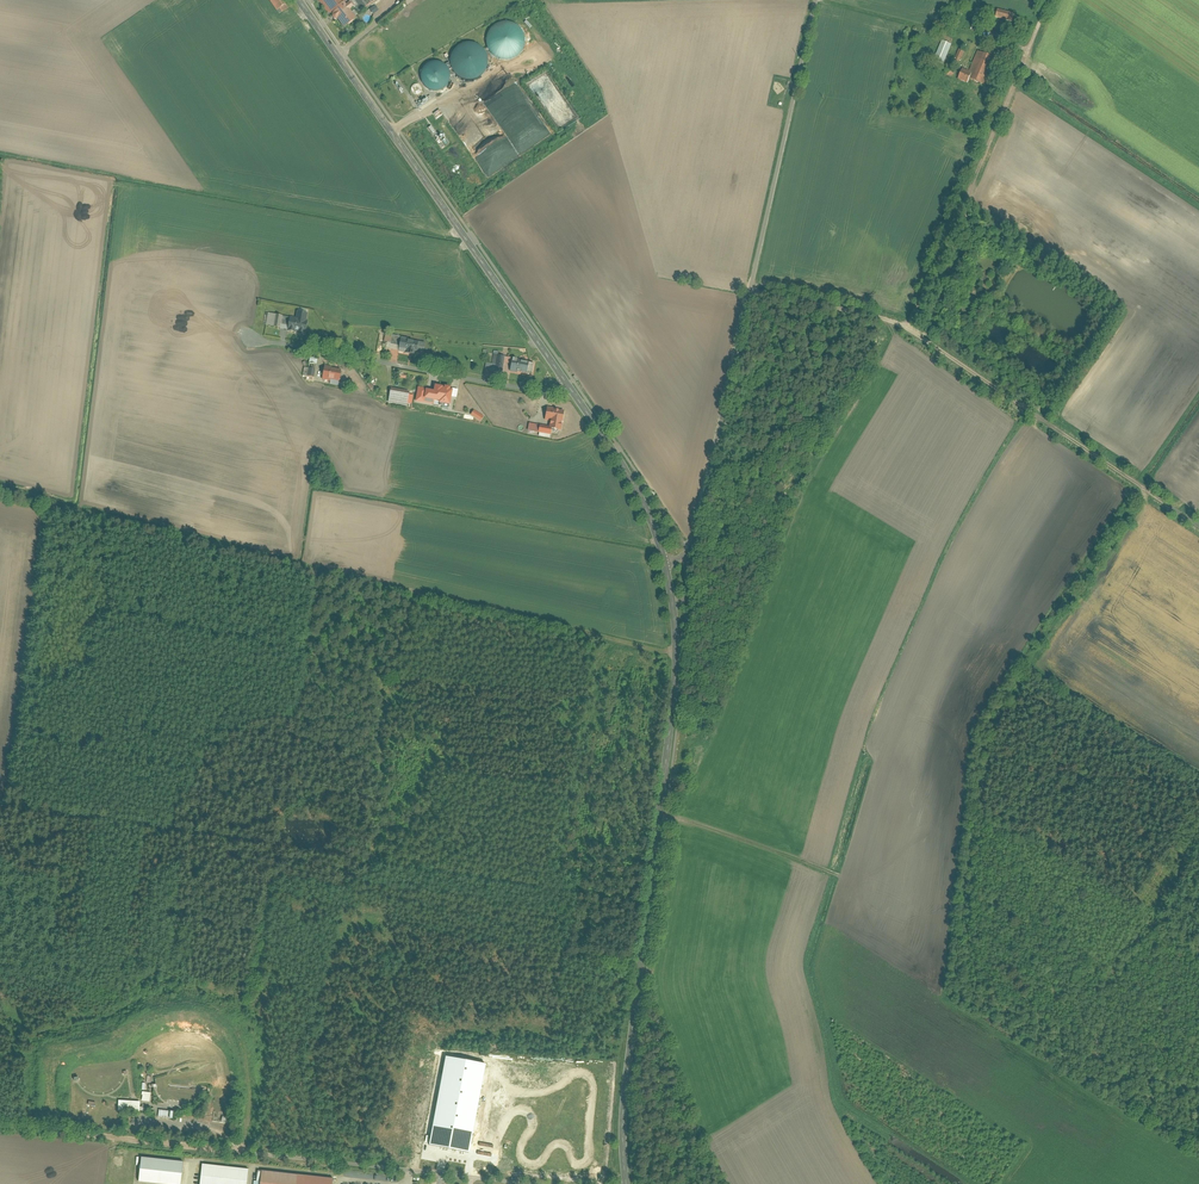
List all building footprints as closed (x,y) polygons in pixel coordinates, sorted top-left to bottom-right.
[(277,12),(286,6),(283,0),(270,0),(277,12)] [(347,0),(318,0),(329,14),(334,15),(345,29),(356,20),(349,11),(353,7),(347,0)] [(362,11),(375,0),(353,0),(362,11)] [(369,9),(373,15),(379,11),(375,5),(369,9)] [(971,29),(979,31),(984,10),(976,8),(971,29)] [(1019,16),(1003,12),(1000,20),(1017,25),(1019,16)] [(521,52),(524,45),(524,37),(520,30),(513,25),(505,24),(497,26),(491,32),(488,39),(488,47),(492,54),(499,59),(507,60),(515,58),(521,52)] [(945,41),(935,37),(927,57),(937,61),(945,41)] [(485,72),(488,64),(487,56),(483,49),(476,44),(468,43),(460,46),(454,51),(451,59),(452,67),(456,74),(463,79),(471,80),(479,77),(485,72)] [(993,56),(973,47),(963,69),(956,66),(952,76),(962,80),(964,76),(981,83),(993,56)] [(954,60),(959,63),(965,51),(959,49),(954,60)] [(447,85),(449,79),(448,73),(445,68),(440,64),(434,64),(429,65),(424,69),(422,75),(422,81),(425,86),(430,90),(436,91),(442,89),(447,85)] [(411,87),(416,94),(422,91),(418,83),(411,87)] [(439,109),(433,113),(437,119),(443,114),(439,109)] [(986,271),(979,271),(979,274),(977,273),(977,280),(986,281),(987,275),(985,275),(986,271)] [(293,318),(288,317),(285,330),(303,333),(306,321),(302,320),(304,313),(295,311),(293,318)] [(423,342),(399,338),(397,351),(405,352),(404,355),(413,356),(414,352),(421,353),(423,342)] [(507,357),(496,355),(495,364),(488,362),(487,371),(504,374),(507,357)] [(530,362),(515,359),(513,370),(528,373),(530,362)] [(312,378),(315,364),(309,363),(308,369),(303,368),(301,376),(312,378)] [(339,370),(323,366),(320,378),(337,381),(339,370)] [(454,389),(438,386),(436,395),(435,400),(451,403),(454,389)] [(430,390),(422,388),(419,402),(434,405),(435,400),(436,395),(430,393),(430,390)] [(409,394),(401,393),(399,400),(407,402),(409,394)] [(563,410),(546,406),(544,419),(551,420),(549,429),(559,432),(563,410)] [(486,415),(480,412),(477,418),(483,421),(486,415)] [(131,1108),(131,1100),(115,1099),(114,1107),(131,1108)] [(168,1107),(154,1105),(153,1112),(167,1114),(168,1107)] [(440,1146),(441,1134),(429,1133),(428,1145),(440,1146)] [(140,1156),(138,1181),(168,1183),(179,1183),(182,1161),(140,1156)] [(248,1168),(202,1163),(199,1183),(246,1183),(248,1168)] [(332,1177),(261,1169),(259,1183),(331,1183),(332,1177)]
